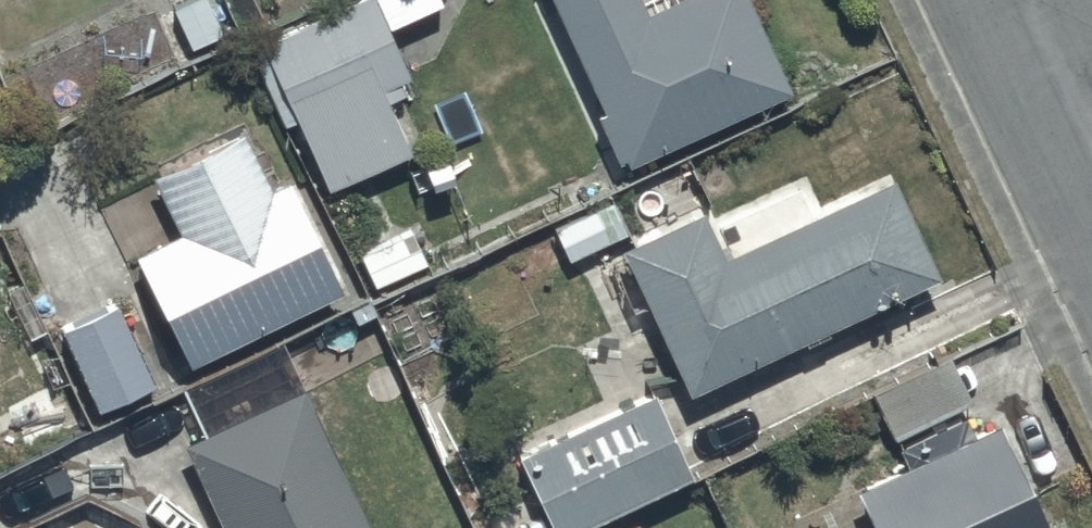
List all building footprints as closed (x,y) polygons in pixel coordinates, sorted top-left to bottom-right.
[(324,188),(409,149),(385,99),(404,90),(398,77),(408,73),(375,0),(346,0),(256,41),(259,47),(249,52),(283,124),(293,119),(324,188)] [(626,161),(787,88),(747,0),(660,0),(643,8),(639,0),(549,0),(599,108),(591,111),(613,160),(623,155),(626,161)] [(132,251),(185,363),(339,289),(285,177),(267,185),(240,128),(148,172),(176,230),(132,251)] [(698,207),(616,246),(687,393),(936,274),(889,175),(808,213),(795,187),(709,229),(698,207)] [(542,237),(554,265),(626,231),(610,197),(549,226),(552,233),(542,237)] [(9,318),(0,297),(0,322),(9,318)] [(55,329),(94,410),(151,382),(112,301),(55,329)] [(871,391),(891,436),(968,402),(948,356),(871,391)] [(298,385),(179,442),(220,527),(367,527),(298,385)] [(549,527),(570,527),(689,473),(651,390),(515,453),(549,527)] [(904,460),(848,486),(867,527),(1041,527),(993,421),(967,433),(960,416),(896,444),(904,460)]
